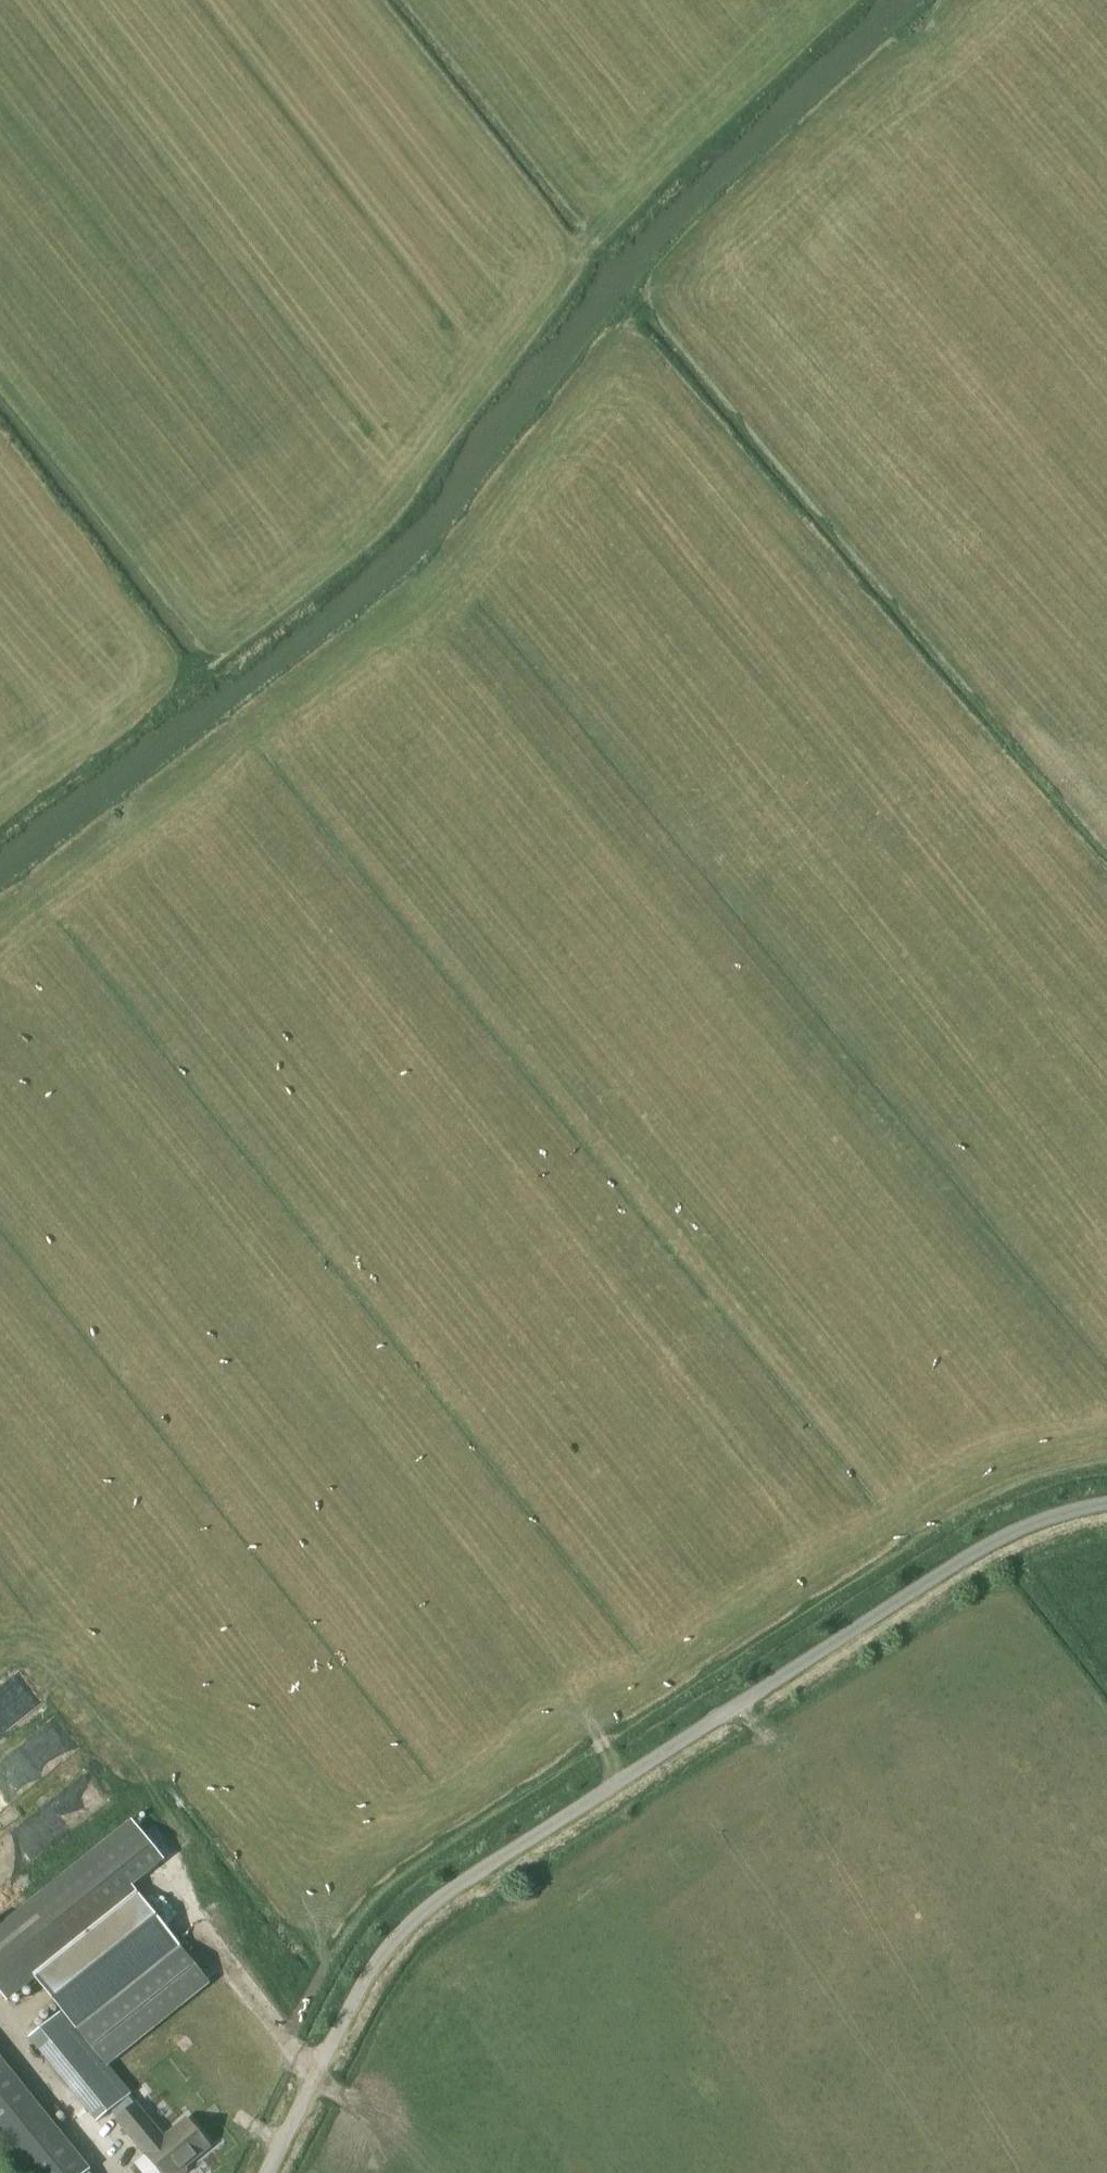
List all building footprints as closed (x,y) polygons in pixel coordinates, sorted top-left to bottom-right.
[(42,1700),(18,1671),(0,1685),(0,1734),(42,1700)] [(0,1757),(0,1763),(3,1768),(0,1770),(0,1782),(12,1797),(79,1748),(56,1716),(0,1757)] [(80,2033),(108,2067),(211,1983),(128,1880),(161,1853),(133,1819),(0,1927),(0,1986),(8,1997),(34,1976),(61,2010),(63,2011),(80,2033)] [(63,2011),(29,2038),(97,2122),(130,2095),(108,2067),(80,2033),(63,2011)] [(30,2172),(87,2172),(92,2169),(0,2055),(0,2136),(30,2172)] [(134,2164),(141,2172),(187,2172),(187,2169),(185,2165),(209,2145),(187,2119),(164,2138),(149,2120),(132,2135),(147,2153),(146,2154),(134,2164)]
